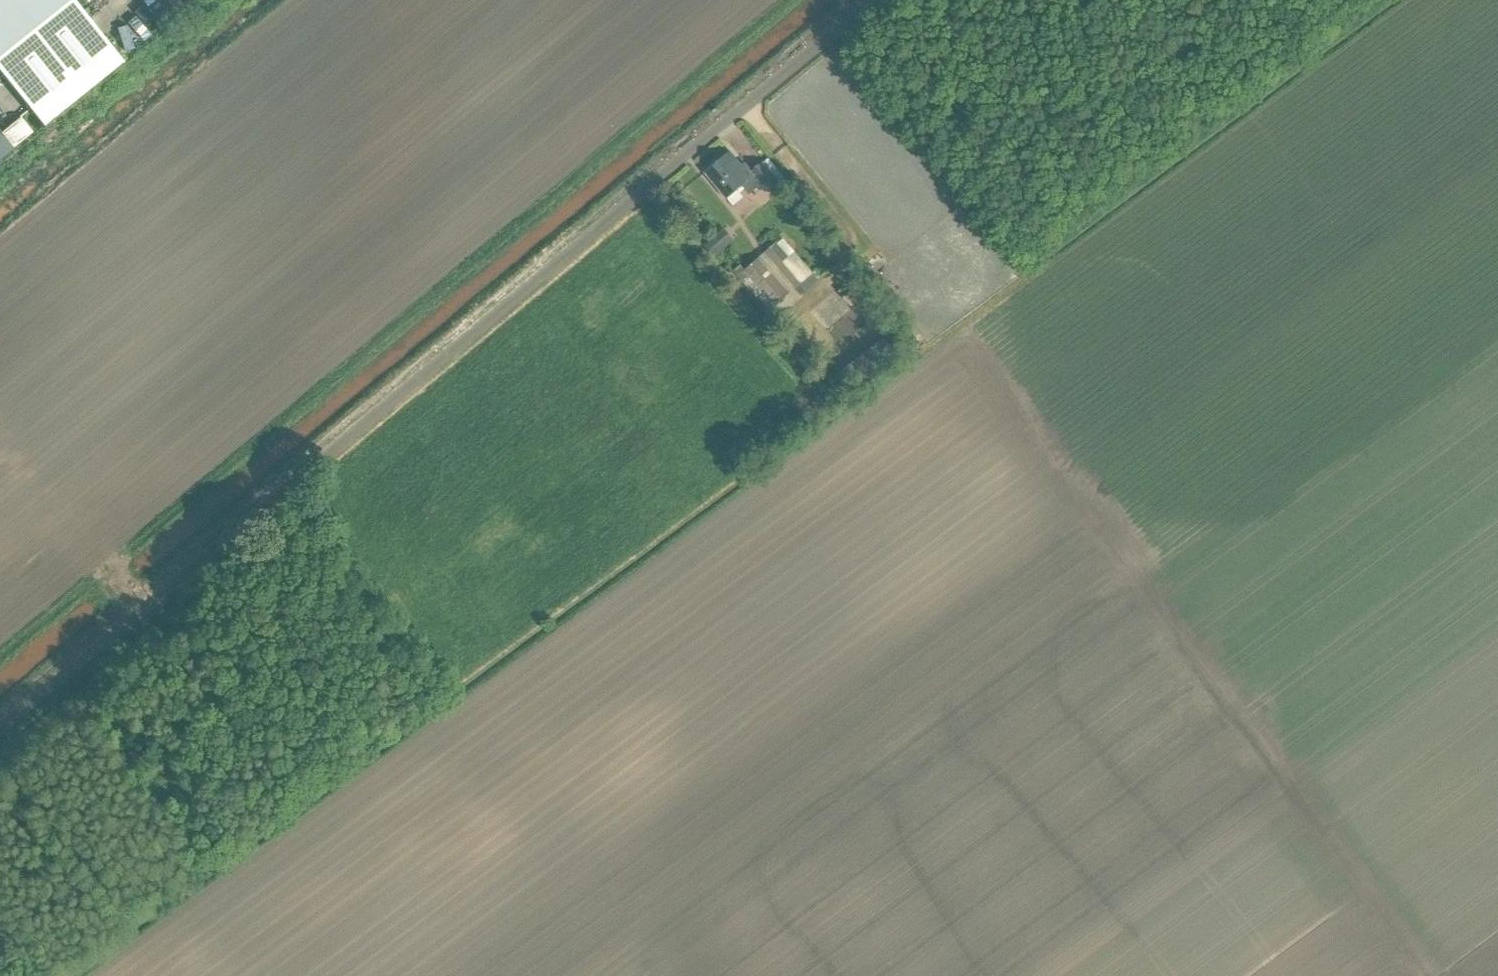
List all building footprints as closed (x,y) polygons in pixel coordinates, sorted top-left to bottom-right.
[(123,61),(74,0),(0,0),(0,69),(44,124),(123,61)] [(13,148),(1,134),(0,132),(0,159),(13,148)] [(743,166),(731,152),(706,172),(727,198),(728,199),(743,186),(751,194),(763,184),(769,191),(780,182),(785,177),(770,158),(764,162),(752,171),(746,163),(743,166)] [(728,246),(717,234),(705,245),(715,257),(728,246)] [(746,270),(776,303),(813,273),(795,253),(791,256),(778,242),(746,270)] [(842,294),(853,284),(846,277),(836,288),(842,294)]
